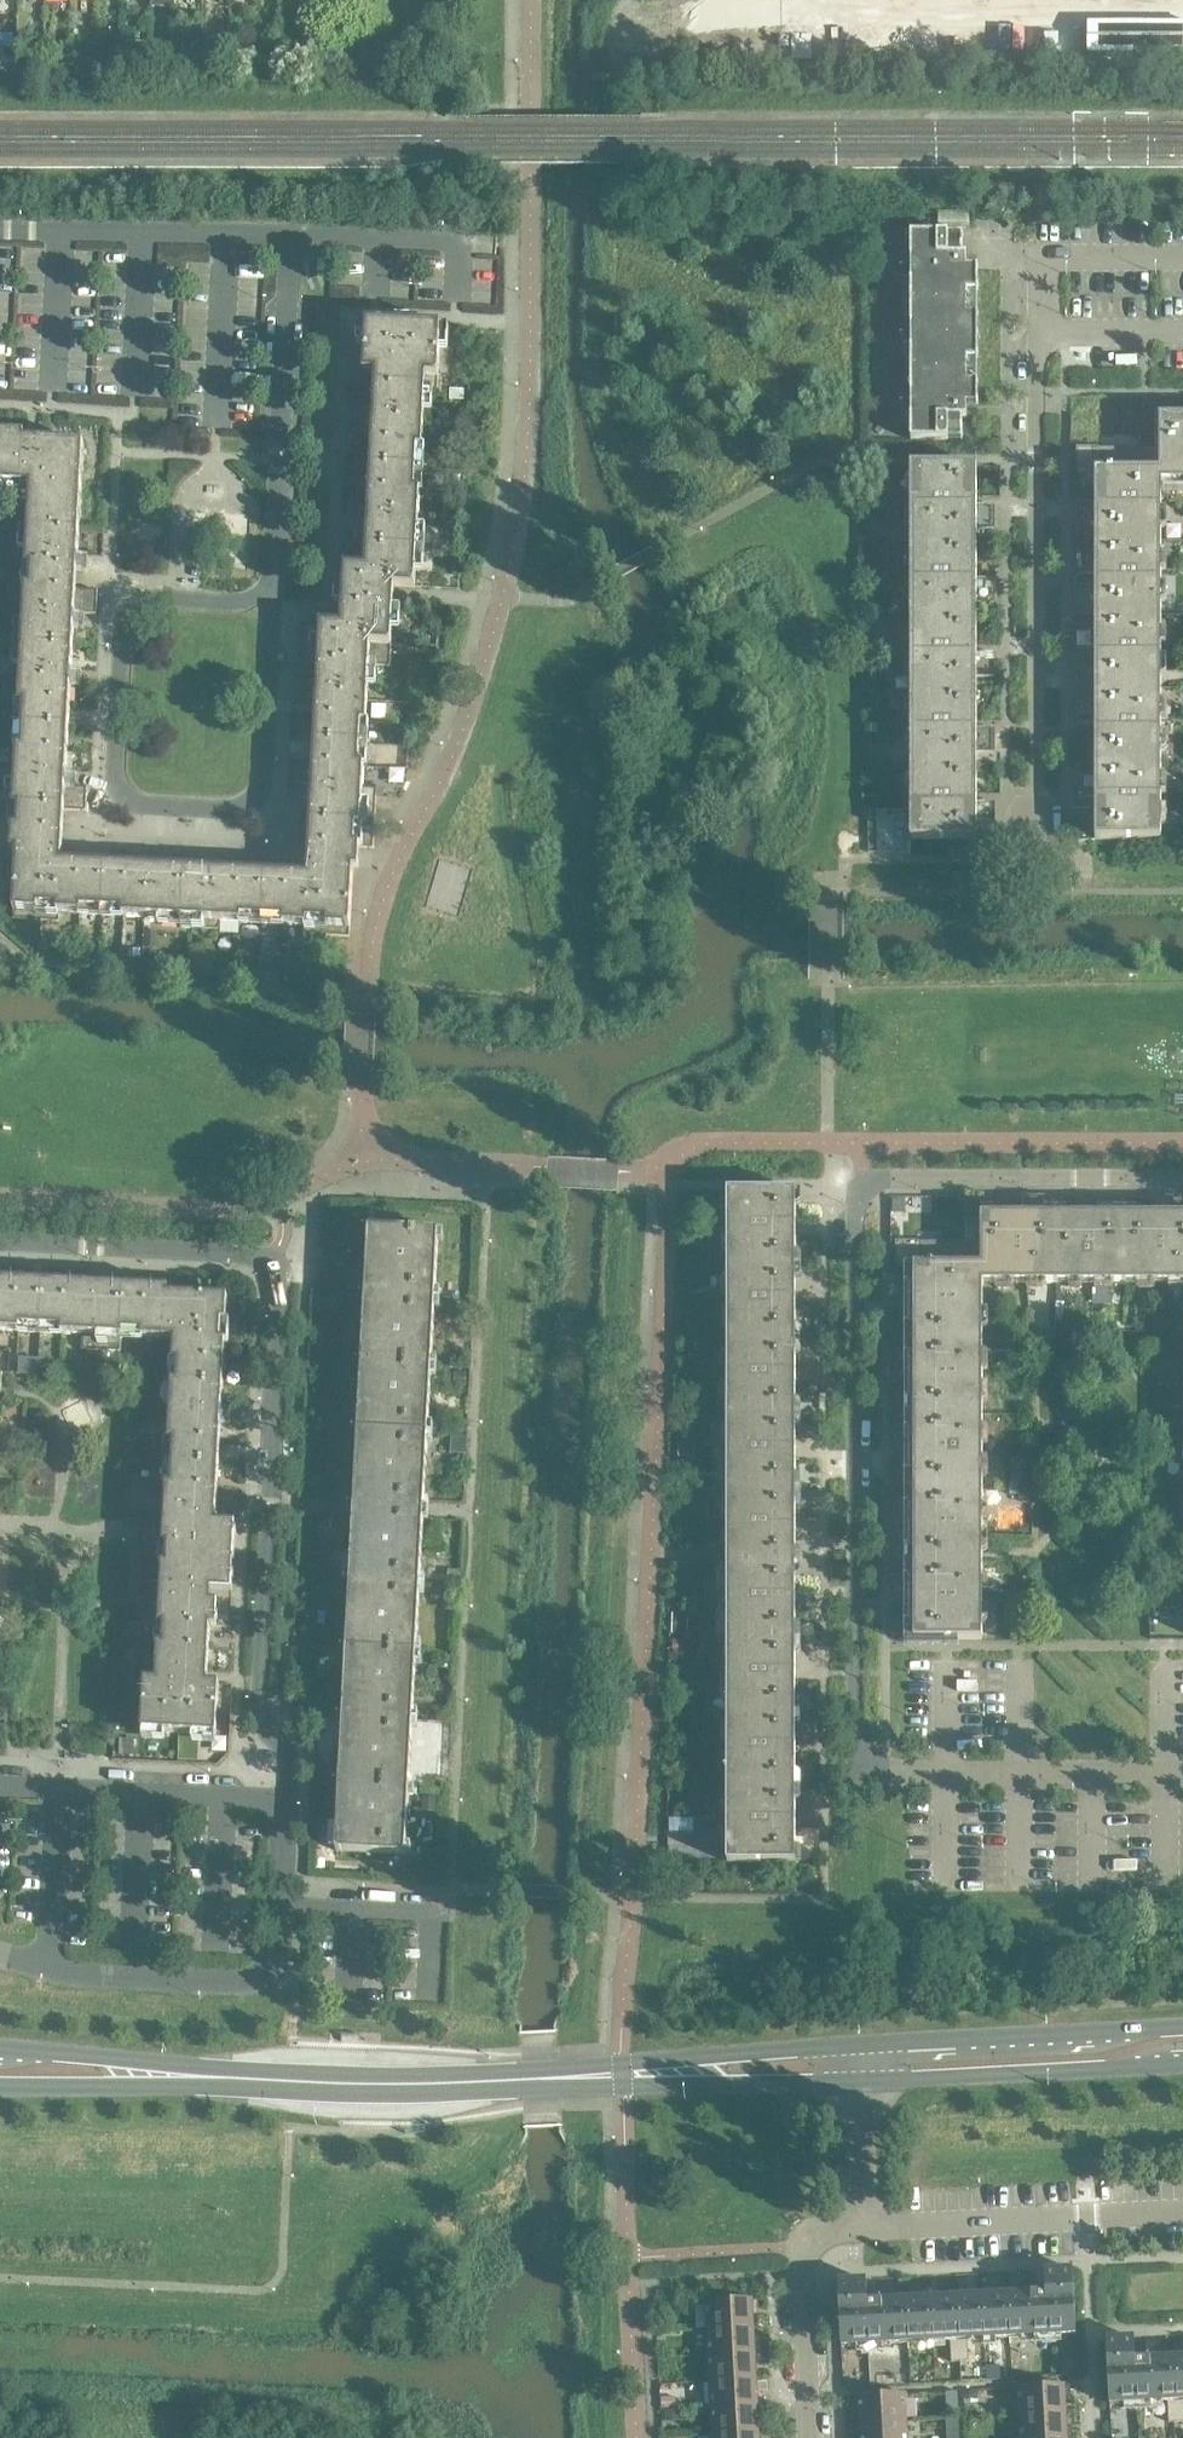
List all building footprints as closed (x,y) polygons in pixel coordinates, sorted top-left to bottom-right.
[(738,48),(790,49),(791,16),(739,14),(738,48)] [(1182,55),(1182,21),(1107,21),(1107,54),(1182,55)] [(970,228),(970,214),(970,213),(938,212),(938,227),(970,228)] [(978,360),(978,316),(967,316),(967,292),(978,292),(978,269),(966,269),(966,258),(967,258),(967,256),(963,256),(963,235),(911,235),(911,440),(963,440),(963,419),(967,419),(967,418),(966,418),(966,406),(978,406),(978,383),(967,383),(967,360),(978,360)] [(437,392),(441,326),(366,322),(363,374),(375,374),(375,389),(425,392),(437,392)] [(424,428),(425,392),(375,389),(373,408),(364,407),(363,425),(373,425),(424,428)] [(1173,418),(1173,424),(1162,424),(1162,418),(1160,418),(1160,449),(1161,449),(1161,484),(1182,484),(1182,418),(1173,418)] [(422,449),(424,428),(373,425),(371,446),(422,449)] [(84,444),(25,441),(25,436),(0,434),(0,485),(31,487),(28,529),(79,532),(84,444)] [(421,470),(422,449),(371,446),(370,468),(421,470)] [(1161,541),(1161,484),(1161,449),(1160,449),(1077,449),(1077,472),(1095,472),(1095,474),(1100,474),(1100,483),(1095,483),(1095,529),(1100,529),(1100,540),(1095,540),(1095,541),(1161,541)] [(977,511),(977,502),(977,479),(972,479),(972,469),(977,469),(977,466),(911,466),(911,542),(977,541),(977,540),(972,540),(972,530),(995,530),(995,507),(982,507),(982,511),(977,511)] [(420,492),(421,470),(370,468),(369,489),(420,492)] [(419,513),(420,492),(369,489),(368,510),(419,513)] [(419,513),(368,510),(358,510),(357,527),(367,527),(366,548),(417,551),(419,513)] [(98,591),(76,590),(77,571),(87,571),(88,555),(88,554),(78,554),(79,532),(28,529),(26,568),(32,568),(31,580),(31,587),(6,586),(5,611),(24,612),(22,646),(73,649),(74,628),(84,629),(85,615),(96,615),(98,591)] [(977,585),(977,576),(977,553),(972,553),(972,543),(977,543),(977,541),(911,542),(911,616),(977,616),(977,614),(972,614),(972,604),(995,604),(995,581),(982,581),(982,585),(977,585)] [(1161,615),(1161,541),(1095,541),(1095,542),(1100,542),(1100,553),(1077,553),(1077,576),(1090,576),(1090,572),(1095,572),(1095,604),(1100,604),(1100,614),(1095,614),(1095,615),(1161,615)] [(390,667),(393,606),(394,587),(415,588),(417,551),(366,548),(365,568),(344,567),(341,626),(302,624),(300,663),(318,663),(369,666),(390,667)] [(1161,765),(1161,688),(1161,615),(1095,615),(1095,617),(1100,617),(1100,627),(1077,627),(1077,650),(1090,650),(1090,646),(1095,646),(1095,692),(1100,692),(1100,702),(1077,702),(1077,725),(1090,725),(1090,721),(1095,721),(1095,764),(1161,765)] [(977,659),(977,650),(977,627),(972,627),(972,617),(977,617),(977,616),(911,616),(911,690),(977,690),(977,688),(972,688),(972,678),(995,678),(995,655),(982,655),(982,659),(977,659)] [(72,670),(73,649),(22,646),(20,684),(71,687),(81,687),(82,670),(72,670)] [(368,702),(369,666),(318,663),(317,683),(308,682),(307,699),(317,700),(368,702)] [(70,708),(71,687),(20,684),(19,705),(70,708)] [(977,734),(977,724),(977,701),(972,701),(972,691),(977,691),(977,690),(911,690),(911,764),(977,764),(977,763),(972,763),(972,753),(995,753),(995,730),(982,730),(982,734),(977,734)] [(366,724),(368,702),(317,700),(315,721),(366,724)] [(69,729),(70,708),(19,705),(18,727),(69,729)] [(365,745),(366,724),(315,721),(314,742),(365,745)] [(68,751),(69,729),(18,727),(17,748),(68,751)] [(364,766),(365,745),(314,742),(313,764),(364,766)] [(66,772),(68,751),(17,748),(16,769),(66,772)] [(363,788),(364,766),(313,764),(312,785),(363,788)] [(977,808),(977,799),(977,776),(972,776),(972,766),(977,766),(977,764),(911,764),(911,840),(977,840),(977,837),(972,837),(972,827),(995,827),(995,804),(982,804),(982,808),(977,808)] [(1161,840),(1161,793),(1161,765),(1095,764),(1095,776),(1077,776),(1077,799),(1090,799),(1090,795),(1095,795),(1095,827),(1100,827),(1100,837),(1095,837),(1095,840),(1161,840)] [(64,811),(86,812),(87,788),(75,787),(76,772),(66,772),(16,769),(0,769),(0,808),(19,808),(18,827),(13,827),(11,851),(17,852),(13,919),(59,922),(60,914),(59,913),(62,862),(62,852),(64,811)] [(359,870),(360,848),(373,849),(377,788),(363,788),(312,785),(302,784),(299,845),(309,846),(307,876),(304,927),(304,935),(350,937),(353,869),(359,870)] [(181,920),(184,869),(164,868),(164,858),(147,857),(147,867),(144,918),(181,920)] [(219,930),(220,922),(223,871),(223,861),(184,859),(184,869),(181,920),(181,928),(219,930)] [(80,915),(83,864),(62,862),(59,913),(60,914),(80,915)] [(102,916),(104,865),(83,864),(80,915),(102,916)] [(123,917),(126,866),(104,865),(102,916),(123,917)] [(144,918),(147,867),(126,866),(123,917),(144,918)] [(241,923),(244,872),(223,871),(220,922),(241,923)] [(262,924),(265,873),(244,872),(241,923),(262,924)] [(283,925),(286,874),(265,873),(262,924),(283,925)] [(304,927),(307,876),(286,874),(283,925),(304,927)] [(796,1255),(796,1223),(796,1205),(792,1205),(792,1192),(728,1192),(728,1267),(792,1267),(792,1255),(796,1255)] [(1056,1284),(1056,1220),(1045,1220),(1045,1197),(1023,1197),(1023,1210),(1027,1210),(1027,1216),(994,1215),(994,1220),(984,1220),(984,1215),(981,1216),(981,1242),(983,1242),(983,1284),(1056,1284)] [(1165,1197),(1165,1211),(1169,1211),(1169,1216),(1136,1216),(1136,1220),(1126,1220),(1126,1216),(1125,1216),(1125,1284),(1182,1284),(1182,1197),(1165,1197)] [(1125,1284),(1125,1216),(1124,1216),(1124,1220),(1113,1220),(1113,1216),(1056,1216),(1056,1220),(1056,1284),(1125,1284)] [(435,1300),(439,1232),(368,1228),(367,1241),(376,1242),(376,1251),(368,1250),(367,1267),(375,1268),(374,1297),(435,1300)] [(983,1341),(983,1284),(983,1242),(981,1242),(896,1242),(896,1265),(914,1265),(914,1329),(918,1329),(918,1341),(983,1341)] [(796,1329),(796,1279),(792,1279),(792,1267),(728,1267),(728,1341),(792,1341),(792,1329),(796,1329)] [(121,1351),(122,1337),(124,1287),(125,1277),(86,1275),(86,1285),(83,1335),(82,1349),(121,1351)] [(20,1281),(0,1280),(0,1331),(18,1332),(20,1281)] [(39,1333),(42,1282),(20,1281),(18,1332),(39,1333)] [(61,1334),(64,1283),(42,1282),(39,1333),(61,1334)] [(83,1335),(86,1285),(64,1283),(61,1334),(83,1335)] [(221,1341),(222,1321),(227,1322),(228,1298),(168,1294),(169,1289),(124,1287),(122,1337),(175,1340),(173,1362),(178,1362),(177,1382),(223,1384),(226,1341),(221,1341)] [(432,1367),(435,1300),(374,1297),(372,1326),(364,1326),(363,1340),(371,1340),(370,1352),(361,1351),(361,1363),(432,1367)] [(796,1403),(796,1353),(792,1353),(792,1341),(728,1341),(728,1416),(792,1416),(792,1403),(796,1403)] [(983,1415),(983,1372),(983,1341),(918,1341),(918,1353),(896,1353),(896,1375),(909,1375),(909,1372),(914,1372),(914,1403),(918,1403),(918,1415),(983,1415)] [(428,1434),(432,1367),(361,1363),(360,1375),(369,1375),(369,1384),(361,1384),(360,1401),(368,1401),(367,1431),(428,1434)] [(222,1406),(223,1384),(177,1382),(172,1381),(170,1421),(221,1423),(231,1424),(232,1407),(222,1406)] [(983,1490),(983,1446),(983,1415),(918,1415),(918,1426),(896,1426),(896,1449),(909,1449),(909,1445),(914,1446),(914,1477),(918,1477),(918,1489),(983,1490)] [(796,1479),(796,1428),(792,1428),(792,1416),(728,1416),(728,1490),(792,1490),(792,1479),(796,1479)] [(220,1445),(221,1423),(170,1421),(169,1442),(220,1445)] [(420,1586),(424,1514),(428,1434),(367,1431),(365,1461),(357,1460),(356,1478),(364,1478),(362,1510),(361,1536),(353,1536),(352,1553),(360,1554),(359,1583),(420,1586)] [(219,1466),(220,1445),(169,1442),(168,1463),(219,1466)] [(218,1487),(219,1466),(168,1463),(167,1485),(218,1487)] [(230,1628),(235,1546),(235,1536),(236,1524),(226,1524),(227,1509),(217,1509),(218,1487),(167,1485),(164,1533),(164,1542),(143,1541),(139,1623),(160,1624),(210,1627),(230,1628)] [(982,1640),(983,1562),(983,1490),(918,1489),(918,1502),(896,1502),(896,1524),(909,1524),(909,1521),(914,1521),(914,1562),(914,1565),(918,1565),(918,1576),(896,1576),(896,1599),(909,1599),(909,1595),(914,1595),(914,1627),(918,1627),(918,1639),(982,1640)] [(796,1559),(796,1536),(796,1502),(792,1502),(792,1490),(728,1490),(728,1559),(728,1639),(792,1639),(792,1626),(796,1626),(796,1576),(792,1576),(792,1565),(796,1565),(796,1559)] [(417,1653),(420,1586),(359,1583),(357,1611),(349,1611),(348,1625),(356,1626),(355,1637),(346,1637),(345,1649),(417,1653)] [(209,1649),(210,1627),(160,1624),(158,1646),(209,1649)] [(796,1702),(796,1668),(796,1651),(792,1651),(792,1639),(728,1639),(728,1713),(792,1713),(792,1702),(796,1702)] [(208,1670),(209,1649),(158,1646),(157,1668),(208,1670)] [(413,1720),(417,1653),(345,1649),(345,1661),(354,1662),(353,1671),(346,1670),(345,1687),(353,1688),(351,1717),(413,1720)] [(217,1735),(219,1684),(207,1683),(208,1670),(157,1668),(157,1680),(144,1680),(142,1731),(217,1735)] [(796,1775),(796,1743),(796,1725),(792,1725),(792,1713),(728,1713),(728,1787),(792,1787),(792,1775),(796,1775)] [(410,1787),(413,1720),(351,1717),(350,1746),(342,1745),(341,1760),(349,1760),(348,1772),(339,1771),(338,1783),(410,1787)] [(406,1855),(410,1787),(338,1783),(338,1795),(347,1795),(346,1804),(339,1804),(338,1821),(346,1821),(344,1849),(336,1849),(336,1851),(406,1855)] [(796,1850),(796,1817),(796,1799),(792,1799),(792,1787),(728,1787),(728,1862),(792,1863),(792,1850),(796,1850)] [(1076,2334),(1073,2269),(1045,2271),(1046,2292),(931,2298),(868,2301),(866,2280),(838,2281),(842,2346),(950,2341),(952,2362),(969,2361),(968,2340),(1076,2334)] [(754,2327),(753,2310),(759,2310),(758,2300),(706,2303),(707,2330),(754,2327)] [(755,2344),(754,2327),(707,2330),(709,2356),(761,2353),(761,2344),(755,2344)] [(1136,2359),(1134,2338),(1106,2339),(1110,2404),(1168,2401),(1169,2422),(1182,2422),(1182,2357),(1136,2359)] [(756,2379),(755,2362),(762,2362),(761,2353),(709,2356),(710,2382),(756,2379)] [(757,2397),(756,2379),(710,2382),(711,2408),(764,2405),(763,2396),(757,2397)] [(1066,2413),(1065,2396),(1071,2396),(1070,2385),(1018,2388),(1019,2415),(1066,2413)] [(907,2421),(905,2394),(853,2397),(853,2407),(859,2407),(860,2424),(907,2421)] [(759,2432),(758,2415),(764,2414),(764,2405),(711,2408),(713,2434),(759,2432)] [(1066,2413),(1019,2415),(1021,2437),(1073,2437),(1073,2430),(1067,2430),(1066,2413)] [(907,2421),(860,2424),(861,2437),(907,2437),(907,2421)]
